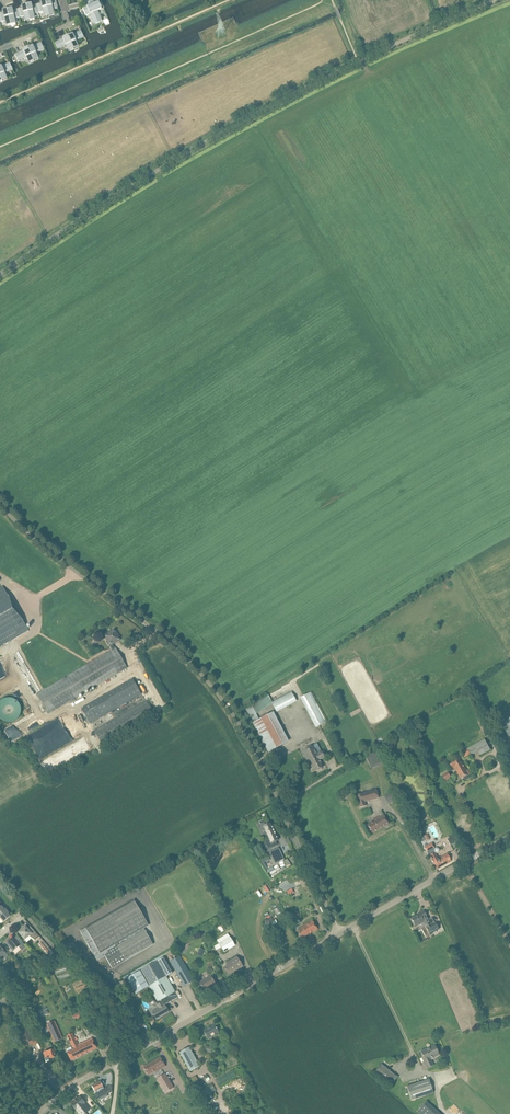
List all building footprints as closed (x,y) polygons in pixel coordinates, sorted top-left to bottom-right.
[(56,0),(55,0),(51,1),(50,0),(49,0),(45,1),(48,12),(53,11),(53,10),(58,8),(56,0)] [(83,9),(86,16),(90,14),(93,22),(101,18),(98,11),(101,9),(97,0),(95,0),(93,1),(94,2),(91,4),(86,6),(86,5),(84,6),(85,8),(83,9)] [(41,3),(36,5),(38,13),(43,12),(43,13),(48,12),(45,1),(41,2),(41,3)] [(38,13),(36,5),(32,6),(31,4),(26,5),(29,17),(34,16),(34,14),(38,13)] [(22,8),(17,9),(19,18),(24,17),(24,18),(29,17),(26,5),(21,7),(22,8)] [(12,10),(12,9),(7,10),(10,22),(15,20),(15,19),(19,18),(17,9),(12,10)] [(0,13),(0,22),(5,21),(5,23),(10,22),(7,10),(2,11),(3,13),(0,13)] [(73,35),(72,34),(67,36),(72,46),(77,44),(76,41),(81,39),(78,32),(73,35)] [(58,41),(61,48),(66,46),(67,49),(72,46),(67,36),(62,38),(63,39),(58,41)] [(41,51),(38,44),(33,47),(32,46),(27,48),(32,58),(37,56),(36,53),(41,51)] [(27,61),(32,58),(27,48),(23,50),(23,51),(18,53),(21,60),(26,58),(27,61)] [(7,64),(1,67),(1,66),(0,66),(0,77),(1,79),(6,76),(4,73),(10,71),(7,64)] [(28,630),(3,587),(0,589),(0,646),(28,630)] [(119,640),(118,638),(114,631),(105,636),(110,643),(108,644),(112,650),(37,694),(48,714),(127,668),(116,648),(115,648),(112,644),(119,640)] [(11,691),(0,667),(0,696),(11,691)] [(133,680),(80,706),(91,728),(97,726),(97,728),(114,720),(110,711),(141,696),(133,680)] [(272,703),(276,711),(296,701),(291,693),(272,703)] [(309,694),(301,698),(317,727),(324,723),(309,694)] [(21,713),(21,711),(21,709),(20,707),(20,705),(19,703),(17,702),(16,701),(14,700),(12,699),(10,699),(8,699),(6,699),(4,700),(2,701),(0,702),(0,719),(1,720),(3,721),(5,722),(7,722),(9,723),(11,722),(13,722),(15,721),(16,720),(18,719),(19,717),(20,715),(21,713)] [(147,701),(94,731),(101,743),(154,713),(147,701)] [(272,713),(253,723),(268,752),(288,742),(272,713)] [(33,746),(58,732),(52,722),(27,736),(33,746)] [(35,723),(27,728),(29,732),(37,726),(35,723)] [(484,739),(461,751),(464,758),(477,752),(479,756),(490,750),(484,739)] [(316,754),(320,751),(316,744),(312,746),(307,749),(302,751),(309,764),(310,763),(318,759),(316,754)] [(321,751),(320,751),(316,754),(318,759),(310,763),(314,772),(322,768),(320,764),(321,763),(320,761),(325,758),(321,751)] [(370,770),(379,766),(374,753),(364,757),(370,770)] [(449,764),(452,769),(455,768),(461,779),(470,774),(468,770),(467,770),(459,758),(449,764)] [(448,773),(443,776),(445,781),(451,777),(448,773)] [(378,798),(376,789),(356,795),(360,807),(366,806),(365,802),(378,798)] [(395,792),(385,796),(389,805),(399,800),(395,792)] [(383,815),(372,821),(373,822),(368,825),(372,833),(389,824),(383,815)] [(263,828),(269,839),(265,841),(269,849),(278,845),(276,841),(278,840),(271,824),(263,828)] [(454,834),(449,837),(452,843),(457,840),(454,834)] [(425,847),(427,852),(428,852),(427,853),(428,855),(429,855),(430,855),(429,856),(437,869),(451,861),(447,854),(438,859),(435,853),(437,853),(439,852),(439,850),(438,848),(436,848),(435,849),(434,848),(432,843),(425,847)] [(279,848),(270,852),(275,863),(284,859),(279,848)] [(112,968),(153,945),(144,928),(148,926),(134,900),(80,931),(93,954),(94,954),(97,961),(105,956),(112,968)] [(0,917),(0,918),(3,922),(10,916),(7,913),(8,912),(7,911),(0,917)] [(431,925),(423,911),(417,914),(417,916),(411,919),(416,927),(424,923),(430,934),(439,929),(435,923),(431,925)] [(274,922),(272,918),(263,922),(265,924),(269,922),(270,924),(265,927),(268,932),(279,927),(276,921),(274,922)] [(301,928),(297,930),(302,938),(317,929),(312,920),(300,927),(301,928)] [(34,931),(30,926),(27,929),(26,927),(22,929),(22,928),(19,931),(19,932),(19,933),(25,940),(29,936),(35,941),(39,937),(34,931)] [(224,952),(235,946),(230,937),(219,943),(224,952)] [(13,952),(19,947),(22,951),(27,947),(19,939),(17,941),(16,940),(14,941),(12,939),(6,943),(10,948),(13,952)] [(49,955),(51,953),(42,942),(40,944),(49,955)] [(4,946),(2,948),(0,947),(0,962),(10,953),(4,946)] [(162,955),(123,978),(125,981),(127,979),(140,972),(149,987),(151,991),(153,994),(155,998),(158,1002),(160,1000),(163,1006),(164,1005),(178,997),(172,987),(166,977),(158,962),(163,958),(162,955)] [(170,962),(185,986),(194,981),(180,956),(170,962)] [(224,968),(225,970),(228,975),(232,973),(232,972),(237,968),(238,969),(242,967),(237,957),(227,964),(228,966),(224,968)] [(163,958),(158,962),(166,977),(172,973),(164,959),(163,958)] [(140,972),(127,979),(136,994),(139,993),(149,987),(140,972)] [(215,984),(211,977),(200,984),(204,992),(208,989),(208,988),(215,984)] [(17,982),(24,994),(28,991),(22,980),(17,982)] [(149,987),(139,993),(141,997),(148,993),(151,991),(149,987)] [(159,1008),(152,1012),(156,1019),(157,1019),(156,1018),(159,1016),(160,1017),(168,1012),(164,1005),(163,1006),(160,1000),(158,1002),(156,1003),(159,1008)] [(37,1038),(35,1034),(38,1033),(33,1025),(28,1027),(24,1020),(20,1022),(22,1026),(21,1027),(31,1046),(37,1043),(36,1039),(37,1038)] [(54,1021),(47,1025),(47,1026),(53,1040),(54,1042),(62,1039),(54,1021)] [(219,1033),(217,1030),(214,1025),(203,1031),(208,1039),(219,1033)] [(74,1049),(72,1050),(71,1047),(66,1049),(67,1052),(67,1053),(71,1061),(97,1048),(92,1038),(78,1045),(72,1034),(67,1036),(74,1049)] [(434,1045),(421,1051),(423,1057),(422,1057),(427,1069),(434,1065),(431,1059),(439,1055),(434,1045)] [(200,1066),(192,1052),(189,1047),(180,1053),(190,1072),(200,1066)] [(44,1052),(44,1053),(45,1059),(49,1058),(49,1059),(56,1058),(55,1052),(54,1050),(44,1052)] [(143,1067),(146,1072),(148,1075),(154,1072),(155,1073),(166,1066),(160,1057),(143,1067)] [(375,1072),(391,1085),(397,1078),(381,1065),(375,1072)] [(173,1088),(165,1074),(157,1079),(165,1093),(173,1088)] [(429,1079),(407,1086),(411,1100),(433,1093),(429,1079)] [(112,1085),(112,1087),(109,1087),(104,1089),(100,1081),(92,1086),(95,1092),(96,1092),(96,1093),(94,1094),(97,1100),(99,1099),(106,1095),(106,1096),(111,1097),(112,1085)] [(80,1097),(71,1104),(72,1104),(77,1111),(80,1113),(85,1113),(90,1110),(85,1104),(82,1099),(80,1097)] [(417,1112),(420,1113),(440,1113),(426,1102),(417,1112)]
